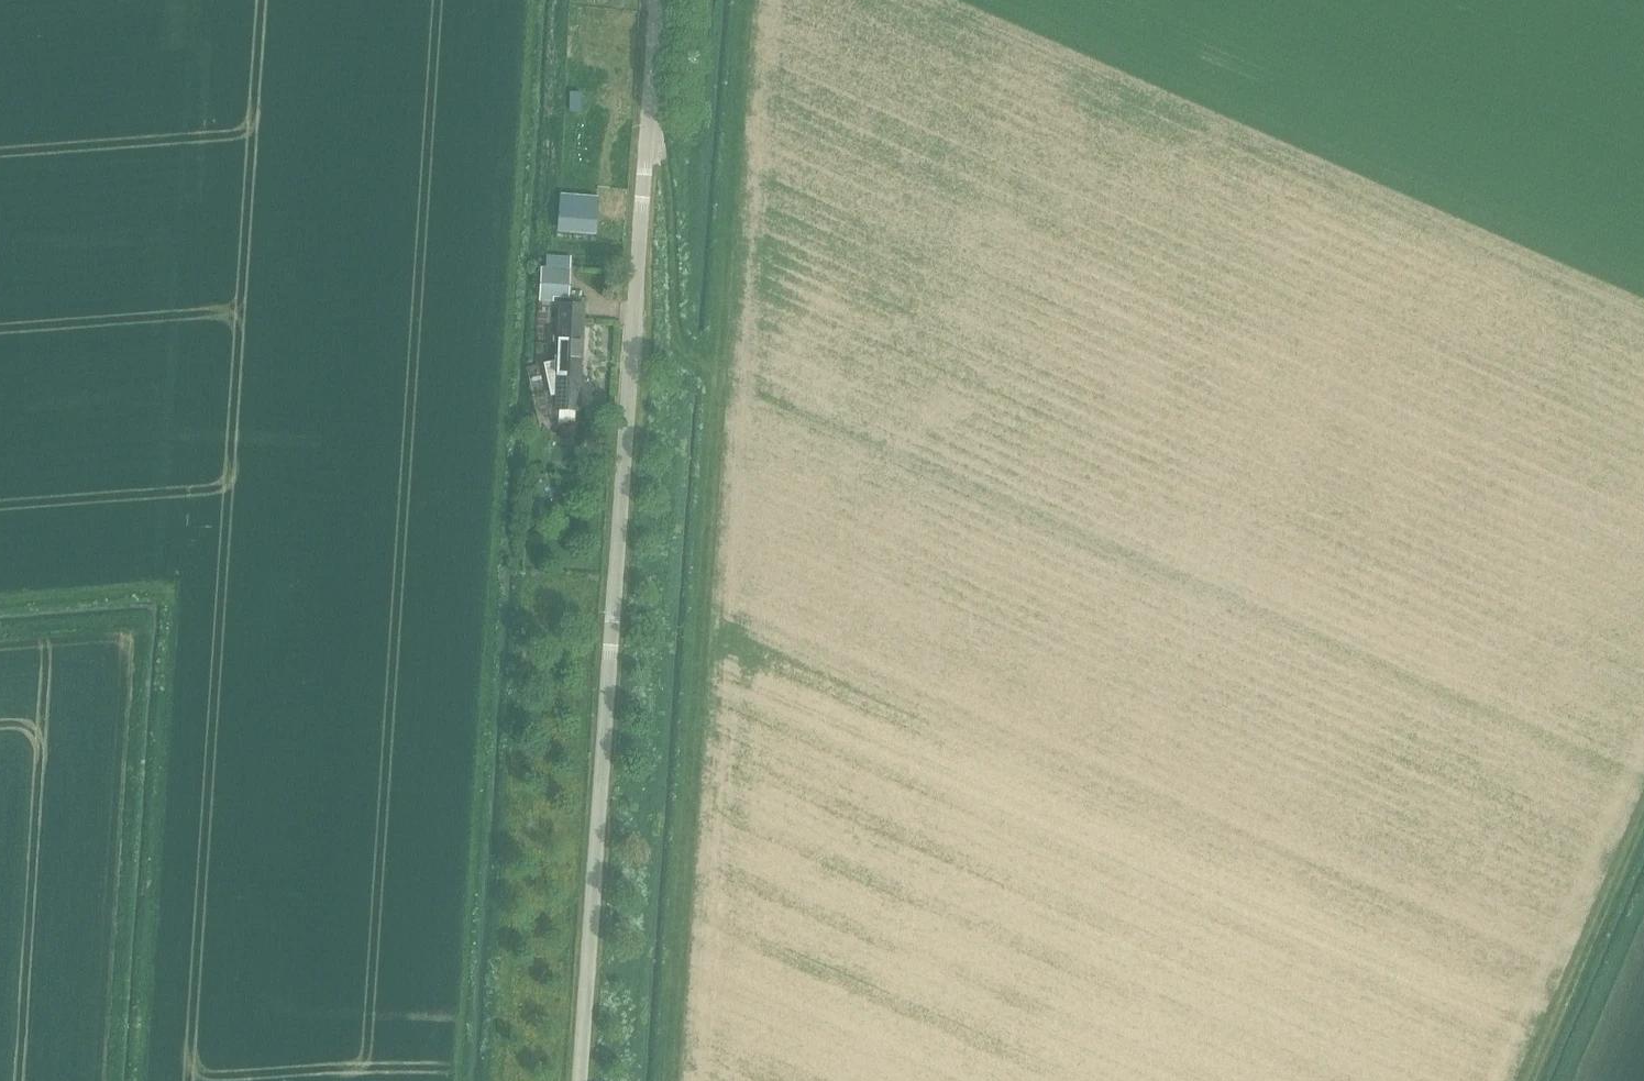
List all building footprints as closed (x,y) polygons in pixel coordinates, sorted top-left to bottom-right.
[(689,52),(688,63),(699,64),(700,53),(689,52)] [(559,208),(558,229),(595,232),(597,211),(559,208)] [(552,299),(553,288),(569,290),(570,272),(548,270),(542,270),(540,298),(552,299)] [(555,408),(580,409),(584,305),(560,304),(558,360),(544,363),(551,396),(556,395),(555,408)]
